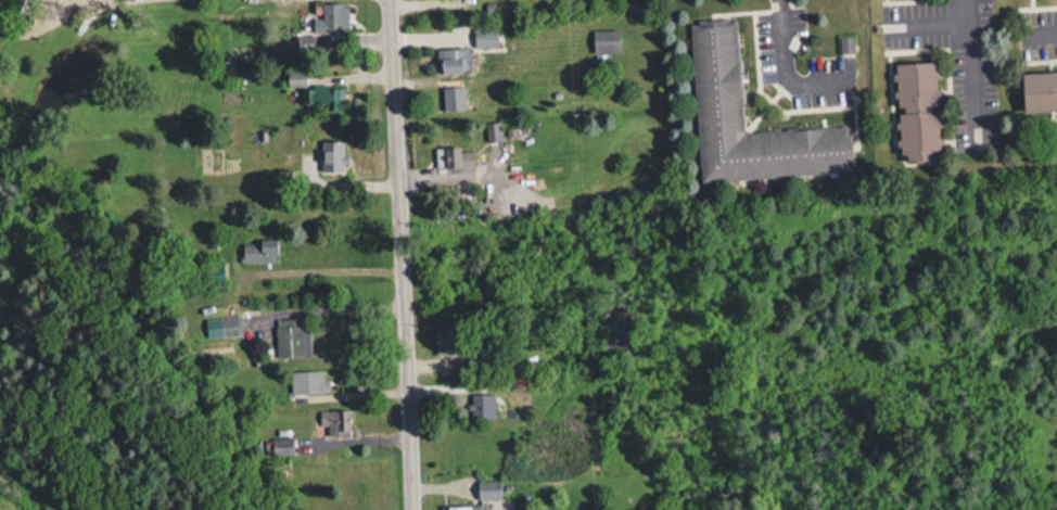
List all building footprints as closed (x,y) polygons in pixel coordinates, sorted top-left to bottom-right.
[(312,3),(312,31),(347,31),(347,3),(312,3)] [(849,171),(847,125),(742,131),(736,19),(690,22),(698,180),(849,171)] [(496,47),(496,27),(473,27),(473,47),(496,47)] [(618,30),(591,30),(591,53),(618,53),(618,30)] [(301,49),(313,49),(313,36),(301,36),(301,49)] [(437,48),(437,71),(469,71),(469,48),(437,48)] [(897,160),(939,159),(936,61),(894,62),(897,160)] [(1021,72),(1022,111),(1056,110),(1056,71),(1021,72)] [(344,84),(305,84),(305,72),(287,72),(287,87),(301,87),(301,108),(344,108),(344,84)] [(442,109),(463,109),(463,85),(442,85),(442,109)] [(321,174),(342,174),(342,140),(321,140),(321,174)] [(473,150),(460,150),(460,146),(441,146),(441,166),(473,167),(473,150)] [(276,262),(276,241),(242,241),(242,262),(276,262)] [(222,282),(222,264),(206,264),(206,282),(222,282)] [(206,335),(239,335),(239,316),(206,316),(206,335)] [(309,355),(309,325),(299,325),(298,319),(276,319),(276,356),(309,355)] [(460,355),(460,332),(434,332),(435,355),(460,355)] [(322,371),(291,371),(291,392),(328,392),(328,379),(322,379),(322,371)] [(522,373),(493,373),(493,386),(522,386),(522,373)] [(493,419),(493,394),(469,394),(469,419),(493,419)] [(349,410),(321,410),(321,436),(349,436),(349,410)] [(499,480),(476,480),(476,499),(499,499),(499,480)]
